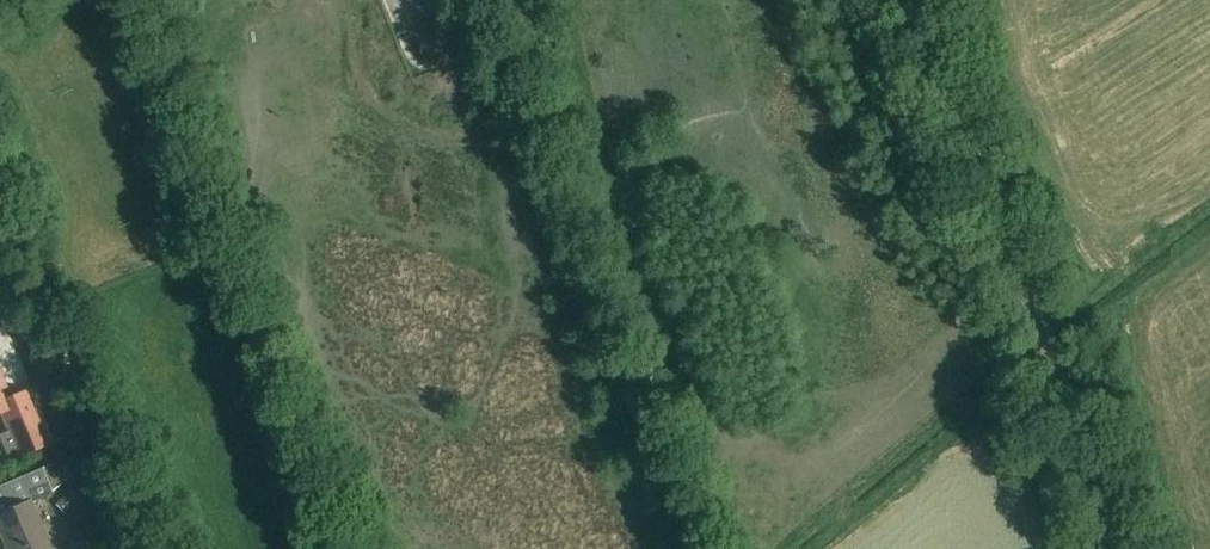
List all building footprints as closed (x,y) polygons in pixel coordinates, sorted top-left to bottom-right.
[(7,430),(0,433),(0,440),(8,459),(46,443),(25,393),(10,400),(0,377),(0,414),(7,430)] [(50,491),(61,487),(52,466),(0,487),(0,534),(6,548),(49,548),(30,504),(52,496),(50,491)] [(69,490),(54,504),(63,514),(78,500),(69,490)]
